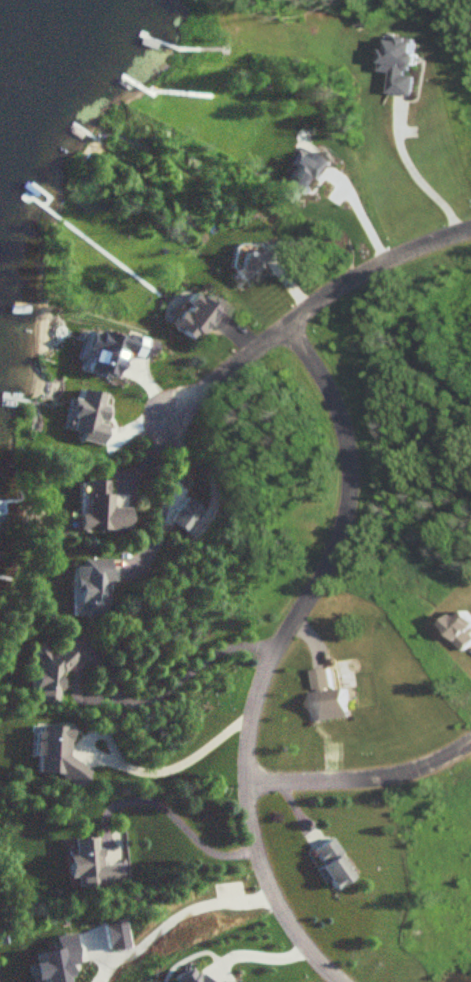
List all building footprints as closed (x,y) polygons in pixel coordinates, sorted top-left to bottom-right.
[(419,41),(385,38),(382,74),(391,75),(390,96),(414,97),(419,41)] [(230,275),(241,290),(283,258),(270,240),(236,265),(238,268),(230,275)] [(227,309),(211,299),(208,304),(189,292),(166,326),(194,345),(205,328),(212,332),(227,309)] [(131,532),(132,508),(112,508),(112,494),(107,494),(107,481),(79,481),(77,531),(131,532)] [(71,617),(109,617),(110,561),(71,561),(71,617)] [(438,626),(463,651),(470,643),(470,633),(469,631),(470,629),(470,620),(461,610),(455,617),(451,613),(438,626)] [(72,648),(55,649),(55,658),(43,658),(42,652),(29,652),(29,702),(59,702),(58,671),(72,670),(72,648)] [(308,671),(314,721),(346,718),(343,689),(333,691),(330,669),(308,671)] [(73,841),(74,855),(66,856),(67,879),(78,878),(79,889),(125,886),(123,865),(103,867),(101,838),(73,841)] [(331,889),(352,876),(330,840),(309,853),(331,889)]
